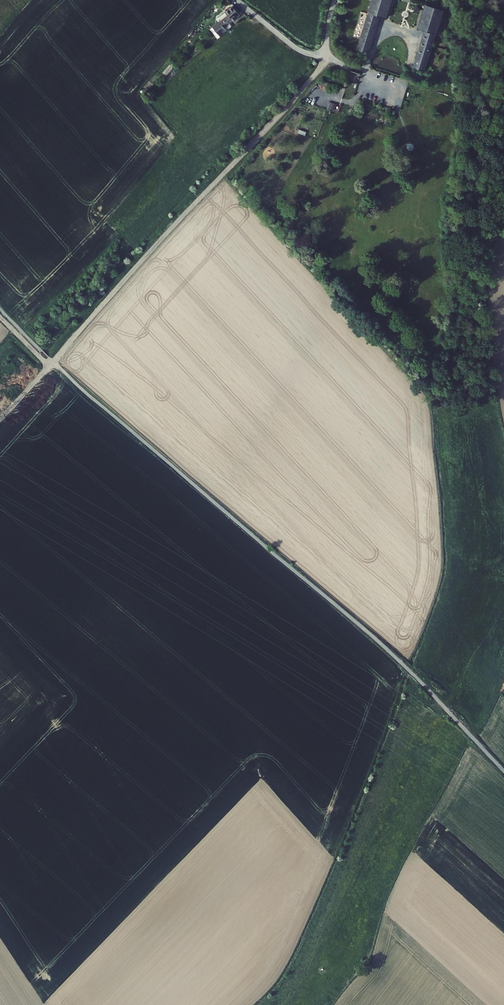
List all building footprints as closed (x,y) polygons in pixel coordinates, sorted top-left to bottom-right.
[(387,19),(393,0),(372,0),(356,50),(368,54),(380,17),(387,19)] [(413,68),(424,71),(443,9),(425,3),(417,28),(424,30),(413,68)] [(241,13),(234,5),(226,12),(225,10),(218,17),(221,21),(214,28),(222,37),(224,35),(224,34),(228,30),(225,26),(230,21),(231,23),(241,13)] [(314,83),(343,95),(346,88),(354,92),(361,74),(351,70),(350,74),(330,66),(314,83)] [(232,171),(236,175),(241,170),(236,166),(232,171)]
